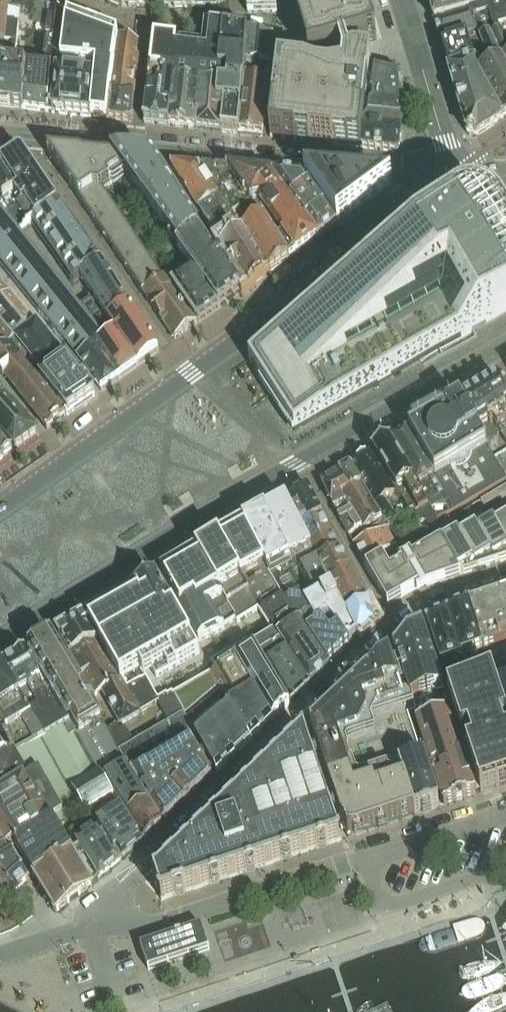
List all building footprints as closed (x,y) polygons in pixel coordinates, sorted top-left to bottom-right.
[(5,45),(10,0),(0,0),(0,44),(5,45)] [(31,16),(33,3),(26,0),(10,0),(9,11),(31,16)] [(121,7),(226,8),(226,0),(123,0),(121,7)] [(305,48),(335,52),(340,50),(346,48),(376,39),(365,0),(291,0),(305,48)] [(435,22),(480,9),(505,1),(505,0),(428,0),(435,22)] [(480,9),(435,22),(442,44),(468,36),(491,29),(505,25),(505,1),(480,9)] [(50,8),(42,64),(56,66),(61,66),(63,57),(69,15),(50,8)] [(239,135),(262,137),(268,85),(257,83),(259,71),(268,68),(270,68),(276,14),(247,8),(238,33),(248,33),(244,79),(239,135)] [(115,50),(117,34),(69,15),(63,57),(62,63),(96,67),(94,78),(90,118),(109,120),(111,94),(113,67),(114,59),(115,50)] [(7,25),(5,45),(16,46),(18,26),(7,25)] [(491,29),(493,37),(501,60),(505,69),(505,25),(491,29)] [(155,40),(154,45),(151,71),(175,74),(171,101),(167,127),(196,130),(202,74),(220,76),(244,79),(248,33),(238,33),(222,29),(206,26),(206,30),(204,46),(155,40)] [(491,29),(468,36),(477,74),(504,121),(505,119),(505,69),(501,60),(493,37),(491,29)] [(117,34),(115,50),(114,59),(113,67),(137,70),(140,43),(117,34)] [(442,44),(449,70),(450,72),(449,72),(467,133),(478,138),(504,121),(477,74),(468,36),(442,44)] [(349,61),(346,48),(340,50),(343,60),(342,74),(329,76),(317,75),(304,71),(278,67),(269,138),(361,149),(365,110),(370,61),(354,59),(349,61)] [(23,110),(49,113),(56,66),(42,64),(27,62),(26,69),(23,110)] [(26,69),(1,66),(1,68),(0,74),(0,107),(23,110),(26,69)] [(137,70),(113,67),(111,94),(134,96),(137,70)] [(365,110),(404,114),(401,76),(372,69),(365,110)] [(147,98),(171,101),(175,74),(151,71),(147,98)] [(94,78),(61,73),(57,73),(51,114),(71,116),(90,118),(94,78)] [(220,76),(202,74),(196,130),(222,133),(224,115),(216,114),(220,76)] [(222,133),(239,135),(244,79),(220,76),(216,114),(224,115),(222,133)] [(109,120),(130,123),(134,96),(111,94),(109,120)] [(167,127),(171,101),(147,98),(144,124),(167,127)] [(365,110),(361,149),(398,154),(404,114),(365,110)] [(103,191),(77,156),(47,152),(82,204),(103,191)] [(1,165),(19,190),(39,178),(27,160),(26,159),(25,158),(24,157),(22,156),(20,155),(17,155),(14,156),(11,157),(1,165)] [(83,156),(77,156),(103,191),(123,177),(125,176),(113,160),(84,158),(83,156)] [(178,250),(199,235),(153,164),(113,160),(125,176),(163,229),(163,230),(178,250)] [(1,165),(0,165),(0,206),(7,202),(6,200),(19,190),(1,165)] [(222,200),(203,171),(172,167),(201,213),(222,200)] [(232,215),(251,201),(232,174),(203,171),(222,200),(232,215)] [(259,200),(280,186),(274,178),(232,174),(251,201),(253,204),(259,200)] [(57,206),(39,178),(19,190),(6,200),(7,202),(0,206),(22,234),(60,207),(59,206),(57,206)] [(291,203),(311,190),(305,181),(274,178),(280,186),(291,203)] [(337,226),(393,189),(305,181),(311,190),(324,209),(337,226)] [(317,241),(291,203),(280,186),(259,200),(296,255),(317,241)] [(337,226),(324,209),(311,190),(291,203),(317,241),(337,226)] [(96,224),(116,211),(103,191),(82,204),(96,224)] [(222,200),(201,213),(215,236),(236,223),(232,215),(222,200)] [(290,259),(296,255),(259,200),(253,204),(251,201),(232,215),(236,223),(268,274),(290,259)] [(0,206),(0,266),(8,276),(40,315),(57,298),(63,304),(95,284),(87,274),(99,265),(60,207),(22,234),(0,206)] [(295,432),(505,311),(505,227),(503,222),(501,220),(498,217),(494,214),(490,212),(485,210),(481,209),(477,209),(470,209),(465,211),(462,212),(459,214),(250,361),(295,432)] [(130,231),(116,211),(96,224),(109,245),(130,231)] [(233,263),(225,267),(241,293),(247,290),(268,274),(236,223),(215,236),(233,263)] [(127,270),(147,257),(133,235),(112,249),(127,270)] [(166,278),(199,323),(239,292),(241,293),(225,267),(224,267),(223,266),(222,266),(221,267),(220,267),(199,235),(178,250),(185,261),(165,276),(166,278)] [(142,294),(143,294),(166,278),(165,276),(162,278),(147,257),(127,270),(142,294)] [(120,331),(143,362),(158,352),(136,319),(99,265),(87,274),(95,284),(120,331)] [(199,323),(166,278),(143,294),(174,340),(198,324),(198,323),(199,323)] [(1,281),(0,282),(0,298),(9,291),(1,281)] [(121,379),(143,362),(120,331),(95,284),(63,304),(86,335),(121,379)] [(7,344),(18,336),(35,323),(9,291),(0,298),(0,336),(7,344)] [(67,349),(101,392),(121,379),(86,335),(63,304),(57,298),(40,315),(67,349)] [(34,354),(51,342),(35,323),(18,336),(34,354)] [(0,336),(0,373),(4,378),(16,393),(38,421),(46,431),(67,416),(68,416),(7,344),(0,336)] [(7,344),(68,416),(95,397),(51,342),(34,354),(18,336),(7,344)] [(505,428),(505,394),(497,379),(478,391),(495,418),(501,420),(505,428)] [(478,431),(491,422),(505,444),(505,428),(501,420),(495,418),(478,391),(461,402),(478,431)] [(16,453),(38,437),(0,394),(0,435),(16,453)] [(412,436),(455,511),(486,493),(467,462),(489,449),(488,447),(478,431),(461,402),(445,411),(448,416),(412,436)] [(391,443),(438,521),(455,511),(412,436),(410,432),(408,433),(391,443)] [(16,453),(0,435),(0,464),(16,453)] [(497,441),(488,447),(489,449),(494,458),(503,452),(497,441)] [(372,453),(398,494),(423,533),(440,524),(438,521),(391,443),(372,453)] [(486,493),(505,481),(505,479),(494,458),(489,449),(467,462),(486,493)] [(350,465),(376,509),(387,529),(390,527),(388,523),(393,520),(383,503),(398,494),(372,453),(350,465)] [(344,495),(352,510),(357,519),(361,528),(348,535),(348,537),(378,522),(379,525),(370,529),(372,533),(352,543),(354,547),(387,529),(376,509),(350,465),(339,471),(351,491),(344,495)] [(338,518),(352,510),(344,495),(351,491),(339,471),(321,482),(334,510),(337,517),(338,518)] [(481,501),(485,507),(500,498),(503,501),(505,499),(505,486),(481,501)] [(286,502),(293,516),(315,503),(308,489),(286,502)] [(316,560),(293,516),(286,502),(264,514),(294,572),(316,560)] [(293,516),(316,560),(318,564),(321,563),(311,544),(302,525),(322,515),(315,503),(293,516)] [(361,528),(357,519),(352,510),(338,518),(348,535),(361,528)] [(242,526),(265,567),(274,584),(286,605),(295,599),(300,596),(304,594),(294,573),(294,572),(264,514),(242,526)] [(302,525),(311,544),(331,532),(322,515),(302,525)] [(496,524),(495,525),(505,544),(505,518),(496,524)] [(496,524),(494,521),(478,530),(477,531),(496,564),(505,561),(505,544),(495,525),(496,524)] [(242,526),(218,539),(250,592),(252,596),(274,584),(265,567),(263,568),(250,544),(252,543),(242,526)] [(401,548),(421,537),(416,527),(396,538),(401,548)] [(477,531),(478,530),(476,527),(460,536),(459,537),(479,570),(496,564),(477,531)] [(397,546),(387,529),(354,547),(363,563),(397,546)] [(331,532),(311,544),(321,563),(340,551),(331,532)] [(427,587),(461,576),(441,543),(442,542),(436,533),(407,551),(410,556),(402,560),(399,555),(386,563),(383,558),(365,568),(388,606),(424,585),(426,588),(427,587)] [(459,537),(460,536),(458,533),(442,542),(441,543),(461,576),(479,570),(459,537)] [(218,539),(196,552),(219,591),(228,606),(250,592),(218,539)] [(340,551),(321,563),(318,564),(326,581),(349,568),(342,554),(340,551)] [(161,573),(200,642),(225,629),(223,627),(236,619),(238,621),(259,608),(276,634),(254,648),(258,654),(265,665),(286,652),(288,650),(289,652),(296,648),(300,654),(314,645),(286,605),(274,584),(252,596),(250,592),(228,606),(219,591),(196,552),(194,553),(184,560),(161,573)] [(318,564),(316,560),(294,572),(300,570),(315,599),(300,607),(320,637),(326,633),(331,631),(336,638),(345,649),(356,639),(341,610),(326,581),(318,564)] [(326,581),(341,610),(364,597),(349,568),(326,581)] [(155,578),(134,590),(178,666),(199,654),(155,578)] [(115,601),(149,663),(157,678),(178,666),(134,590),(115,601)] [(469,607),(482,650),(505,642),(505,594),(469,607)] [(375,620),(364,597),(341,610),(356,639),(357,638),(357,639),(373,625),(375,620)] [(295,599),(286,605),(314,645),(328,665),(345,649),(336,638),(331,640),(326,633),(320,637),(300,607),(295,599)] [(115,601),(86,618),(121,679),(149,663),(115,601)] [(482,650),(469,607),(448,616),(464,663),(478,660),(476,652),(482,650)] [(464,663),(448,616),(427,626),(440,666),(447,665),(448,671),(465,667),(464,663)] [(86,618),(57,634),(95,697),(101,693),(120,727),(159,705),(157,701),(159,700),(147,680),(141,683),(128,690),(121,679),(86,618)] [(411,701),(406,710),(408,717),(447,704),(443,691),(442,692),(422,629),(395,652),(410,701),(411,701)] [(102,779),(127,765),(119,752),(107,731),(52,637),(29,650),(58,701),(71,724),(78,736),(77,737),(102,779)] [(212,663),(217,671),(254,648),(250,641),(212,663)] [(288,650),(286,652),(310,687),(330,668),(328,665),(314,645),(300,654),(296,648),(289,652),(288,650)] [(217,671),(210,675),(218,689),(250,743),(251,742),(278,717),(278,718),(285,711),(285,710),(289,706),(265,665),(258,654),(254,648),(217,671)] [(286,652),(265,665),(289,706),(293,703),(310,687),(286,652)] [(25,653),(2,667),(40,730),(41,729),(47,738),(71,724),(58,701),(55,703),(25,653)] [(332,790),(364,779),(398,768),(423,760),(424,760),(408,717),(406,710),(388,657),(311,730),(320,756),(332,790)] [(0,669),(0,729),(3,734),(27,774),(24,776),(49,820),(51,818),(57,829),(64,825),(84,814),(85,815),(88,813),(114,798),(102,779),(77,737),(78,736),(71,724),(47,738),(41,729),(40,730),(2,667),(0,669)] [(451,694),(448,695),(481,794),(505,786),(505,726),(490,678),(488,679),(486,670),(448,685),(451,694)] [(201,703),(218,689),(210,675),(173,696),(184,714),(185,716),(201,703)] [(250,743),(218,689),(201,703),(233,759),(250,743)] [(159,700),(157,701),(159,705),(169,722),(184,714),(172,694),(167,697),(166,695),(159,700)] [(201,703),(185,716),(195,737),(216,774),(217,774),(233,759),(201,703)] [(476,795),(447,713),(417,723),(444,806),(476,795)] [(134,743),(119,752),(127,765),(131,771),(133,770),(165,824),(212,778),(212,777),(191,740),(195,737),(185,716),(184,714),(169,722),(134,743)] [(117,725),(107,731),(119,752),(134,743),(125,729),(120,731),(117,725)] [(3,790),(24,776),(27,774),(0,729),(0,786),(3,790)] [(311,730),(305,736),(312,759),(320,756),(311,730)] [(325,798),(312,759),(305,736),(304,736),(302,738),(294,746),(294,745),(285,754),(285,755),(277,762),(271,767),(272,767),(265,774),(264,774),(255,783),(248,790),(242,795),(242,796),(235,803),(234,803),(224,812),(225,812),(217,820),(217,819),(211,825),(204,832),(195,840),(195,841),(188,848),(187,847),(182,853),(174,860),(165,869),(157,877),(157,876),(154,879),(156,884),(161,897),(160,898),(161,901),(165,900),(165,899),(174,897),(186,893),(194,890),(202,888),(201,887),(209,885),(210,885),(221,882),(221,881),(229,878),(229,879),(237,876),(236,876),(245,873),(245,874),(257,870),(257,869),(265,866),(266,866),(273,864),(281,861),(281,862),(293,858),(293,857),(300,854),(301,855),(308,852),(316,849),(316,850),(329,846),(328,845),(333,843),(333,844),(341,841),(340,838),(339,838),(325,798)] [(423,760),(398,768),(415,816),(422,814),(431,811),(431,810),(439,808),(423,760)] [(163,825),(131,771),(127,765),(102,779),(114,798),(143,846),(144,845),(163,825)] [(364,779),(332,790),(347,836),(348,839),(415,816),(398,768),(364,779)] [(24,776),(3,790),(0,792),(0,854),(7,850),(6,848),(12,844),(49,820),(24,776)] [(143,846),(114,798),(88,813),(122,863),(143,846)] [(64,825),(71,837),(75,844),(99,882),(122,863),(88,813),(85,815),(84,814),(64,825)] [(49,820),(12,844),(32,876),(33,876),(33,877),(34,879),(40,888),(41,890),(47,899),(48,901),(54,910),(53,911),(55,913),(56,914),(57,913),(59,912),(59,911),(68,905),(70,904),(79,898),(81,896),(92,888),(94,887),(73,852),(72,853),(57,829),(51,818),(49,820)] [(1,875),(16,892),(29,881),(27,879),(7,850),(0,854),(0,869),(3,874),(1,875)] [(16,892),(1,875),(0,876),(0,906),(16,892)] [(209,950),(201,926),(140,947),(148,971),(209,950)]
